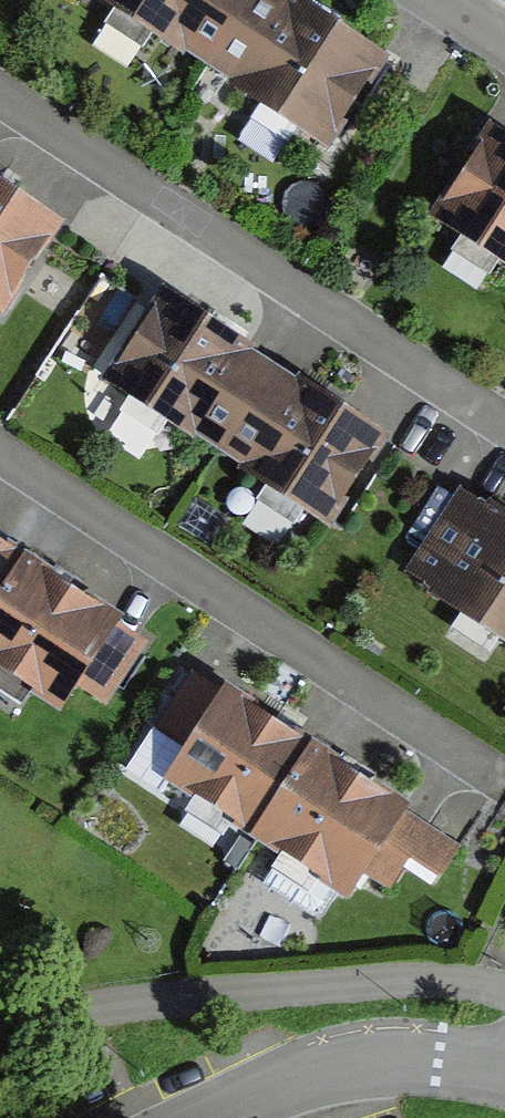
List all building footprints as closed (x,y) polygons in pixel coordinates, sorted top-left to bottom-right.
[(237,0),(92,0),(63,47),(298,193),(368,81),(237,0)] [(480,156),(407,262),(504,329),(504,173),(480,156)] [(0,225),(0,324),(45,254),(0,225)] [(374,467),(142,320),(81,414),(313,562),(374,467)] [(441,524),(384,618),(504,691),(504,563),(441,524)] [(0,592),(0,723),(66,767),(127,676),(0,592)] [(439,880),(178,709),(118,799),(334,937),(348,915),(373,933),(391,904),(418,915),(439,880)]
